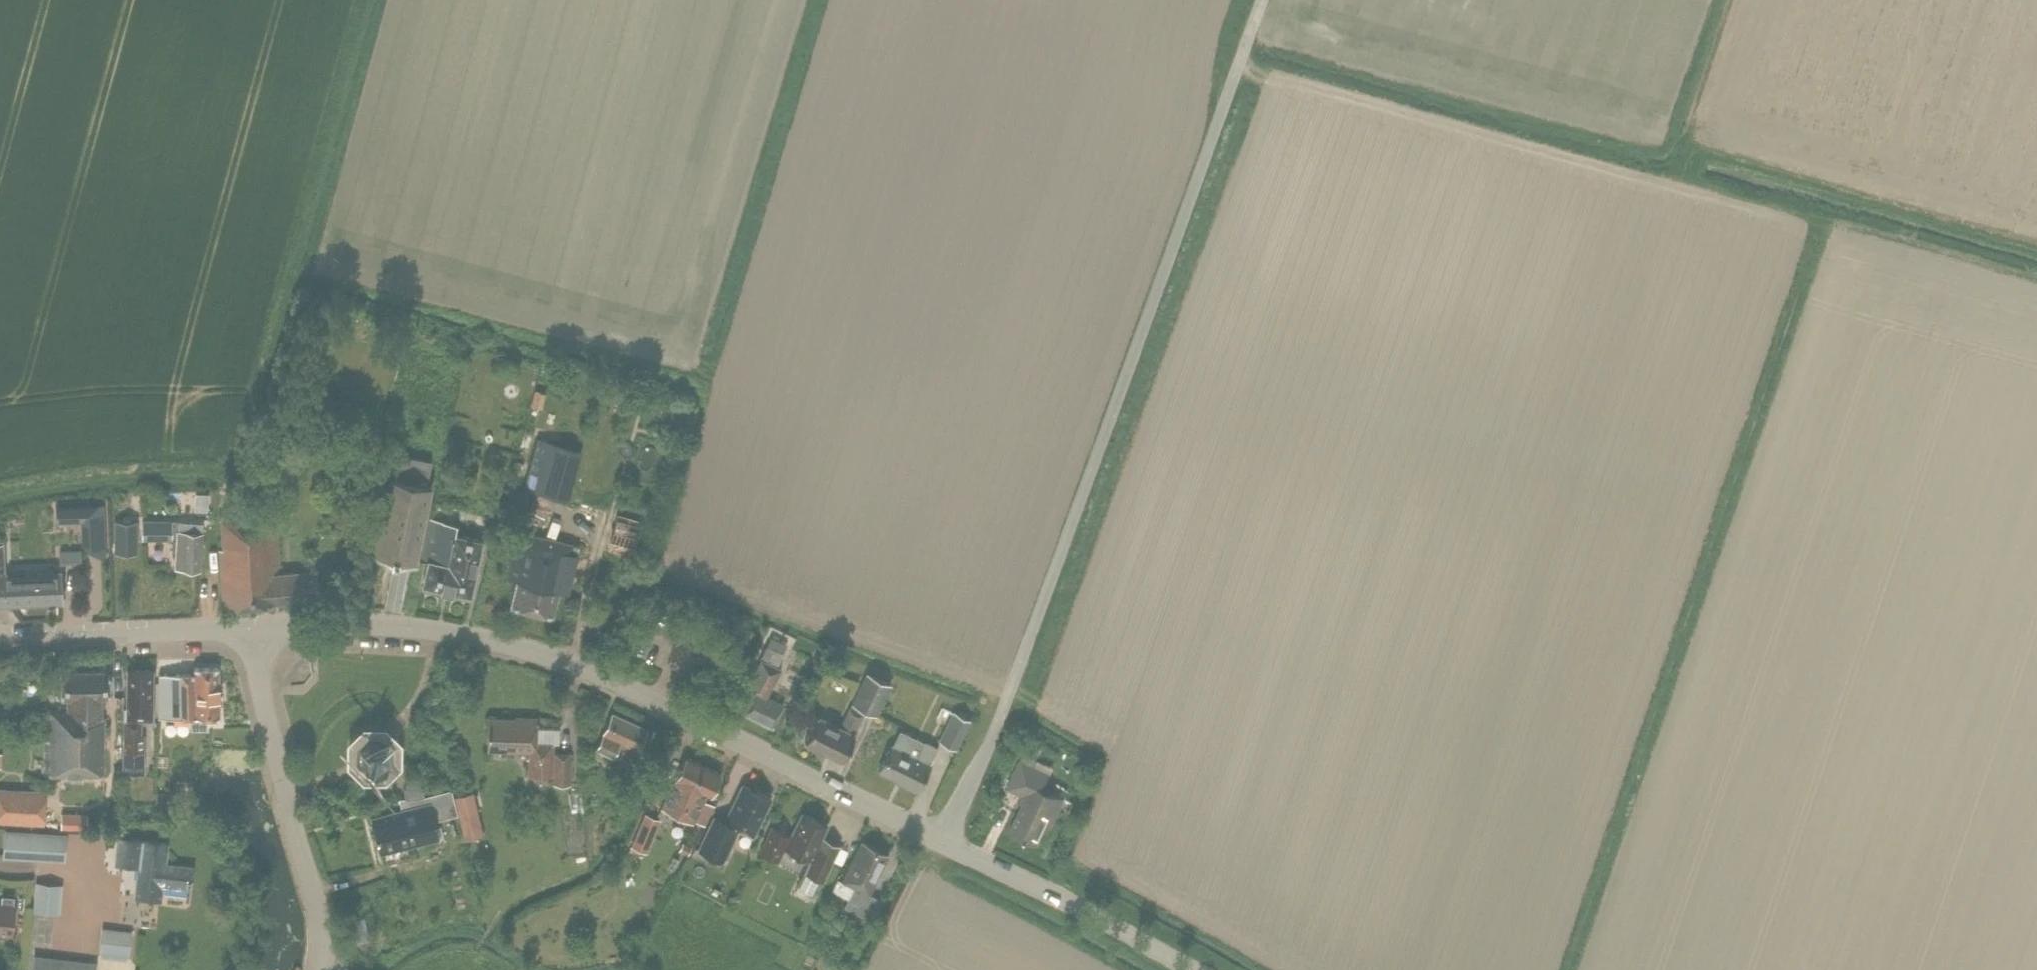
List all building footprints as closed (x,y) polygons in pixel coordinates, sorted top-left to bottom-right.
[(565,498),(579,448),(537,436),(523,486),(565,498)] [(415,561),(431,485),(425,483),(430,460),(398,453),(396,464),(389,463),(387,475),(388,476),(372,552),(415,561)] [(104,503),(79,504),(80,520),(81,544),(83,545),(83,544),(106,543),(104,503)] [(223,607),(320,598),(316,569),(279,572),(274,510),(226,514),(221,521),(223,550),(219,549),(223,607)] [(470,595),(482,539),(454,533),(456,523),(442,520),(429,517),(421,559),(427,561),(422,584),(470,595)] [(137,552),(137,520),(114,520),(114,552),(137,552)] [(169,547),(176,548),(175,559),(174,567),(200,569),(202,532),(178,530),(178,520),(171,520),(142,520),(142,538),(169,539),(169,547)] [(567,592),(578,544),(518,530),(507,578),(516,580),(510,605),(552,615),(558,590),(567,592)] [(67,563),(88,562),(87,549),(66,550),(67,563)] [(399,610),(408,565),(393,562),(384,607),(399,610)] [(60,571),(1,573),(3,603),(61,600),(60,571)] [(781,668),(777,666),(783,652),(782,652),(787,643),(771,636),(761,658),(745,686),(753,690),(743,710),(772,725),(782,704),(766,696),(781,668)] [(206,716),(219,716),(218,666),(194,667),(194,673),(159,673),(158,717),(167,717),(191,717),(191,727),(206,727),(206,716)] [(101,696),(108,696),(108,669),(60,669),(60,697),(67,697),(67,711),(44,711),(44,773),(103,774),(103,716),(101,716),(101,696)] [(152,718),(153,669),(127,669),(126,707),(124,707),(123,750),(143,750),(144,734),(140,734),(141,718),(152,718)] [(851,704),(876,716),(892,683),(866,671),(851,704)] [(853,733),(863,713),(850,706),(840,727),(817,715),(804,741),(842,759),(855,734),(853,733)] [(955,748),(969,719),(953,711),(939,740),(955,748)] [(595,748),(629,763),(624,774),(635,779),(647,754),(636,748),(637,748),(646,728),(612,712),(602,732),(603,732),(595,748)] [(487,749),(529,750),(528,773),(551,774),(552,743),(535,743),(536,717),(515,716),(515,718),(487,717),(487,734),(488,734),(487,749)] [(929,763),(937,746),(924,740),(923,742),(899,730),(891,745),(891,744),(878,770),(907,783),(905,786),(917,791),(930,763),(929,763)] [(389,758),(390,744),(380,734),(366,735),(357,744),(357,758),(366,768),(380,768),(389,758)] [(569,783),(569,752),(554,752),(553,783),(569,783)] [(694,818),(705,823),(713,804),(703,799),(706,792),(710,794),(720,773),(685,757),(675,777),(676,778),(674,783),(672,782),(662,803),(694,818)] [(1045,823),(1050,826),(1064,797),(1043,787),(1050,773),(1020,759),(1007,787),(1026,796),(1010,829),(1037,842),(1045,823)] [(403,787),(404,797),(423,796),(422,786),(422,777),(405,778),(405,786),(403,787)] [(737,828),(752,835),(770,797),(742,783),(724,821),(713,816),(698,848),(722,860),(737,828)] [(628,788),(618,784),(611,798),(622,803),(628,788)] [(0,787),(0,820),(43,822),(44,790),(0,787)] [(379,815),(371,817),(380,851),(438,836),(433,819),(451,815),(457,814),(451,789),(427,795),(429,802),(425,803),(409,807),(401,809),(379,815)] [(168,791),(156,791),(155,805),(167,806),(168,791)] [(483,833),(477,808),(459,813),(465,838),(483,833)] [(86,812),(61,812),(60,826),(86,826),(86,812)] [(647,852),(661,819),(645,812),(631,845),(647,852)] [(777,860),(783,847),(810,859),(794,892),(812,901),(840,844),(821,836),(827,824),(801,812),(791,834),(789,833),(788,833),(771,825),(758,852),(777,860)] [(3,856),(64,860),(66,832),(5,828),(3,856)] [(164,863),(165,853),(167,843),(141,840),(118,837),(114,864),(138,867),(134,897),(159,900),(161,885),(189,889),(192,866),(164,863)] [(861,840),(842,880),(854,886),(847,898),(844,905),(870,919),(880,899),(868,894),(888,854),(861,840)] [(679,850),(689,854),(692,846),(683,842),(679,850)] [(32,911),(60,914),(63,884),(35,881),(32,911)] [(14,896),(1,895),(0,903),(0,933),(10,934),(14,896)] [(132,930),(102,927),(98,956),(128,960),(132,930)] [(15,932),(13,946),(20,947),(21,933),(15,932)] [(96,961),(33,953),(31,969),(95,969),(96,961)]
